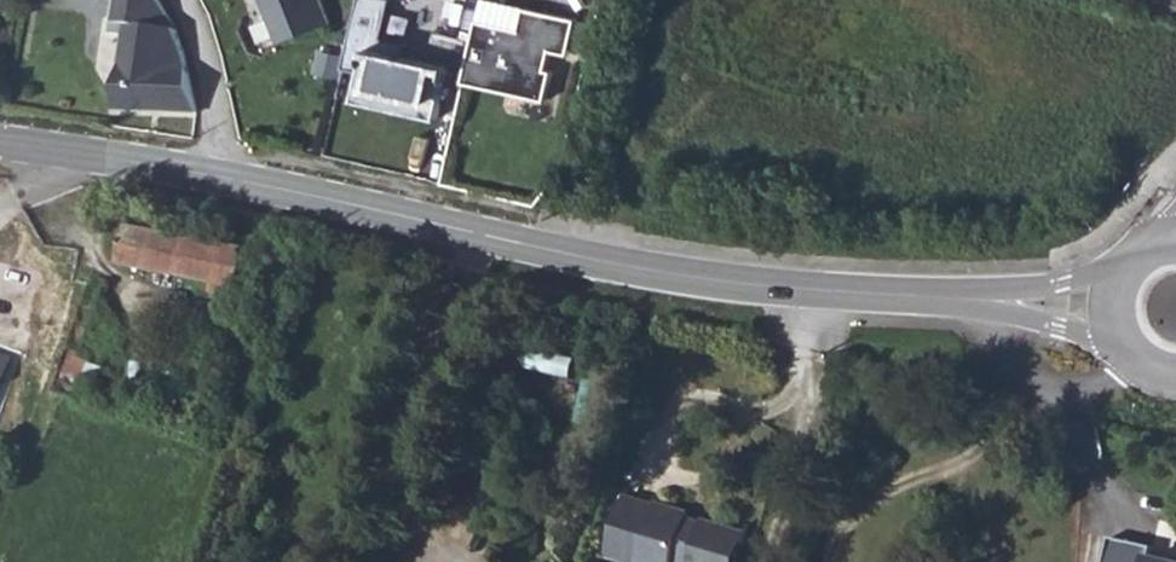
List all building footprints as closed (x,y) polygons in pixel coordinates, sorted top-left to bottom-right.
[(161,0),(117,0),(111,31),(127,34),(114,108),(198,111),(196,94),(192,69),(180,37),(174,25),(161,0)] [(279,44),(332,27),(323,0),(262,0),(279,44)] [(570,56),(578,21),(524,7),(518,30),(476,20),(466,83),(545,101),(554,74),(546,72),(549,53),(570,56)] [(368,49),(356,98),(437,118),(450,68),(368,49)] [(126,222),(117,261),(236,287),(245,250),(126,222)] [(0,383),(3,383),(11,359),(0,355),(0,383)] [(737,529),(694,515),(693,518),(677,520),(680,511),(647,500),(647,502),(617,492),(597,555),(620,561),(664,561),(666,561),(727,561),(737,529)] [(1114,531),(1110,561),(1175,561),(1175,551),(1156,548),(1157,537),(1114,531)]
